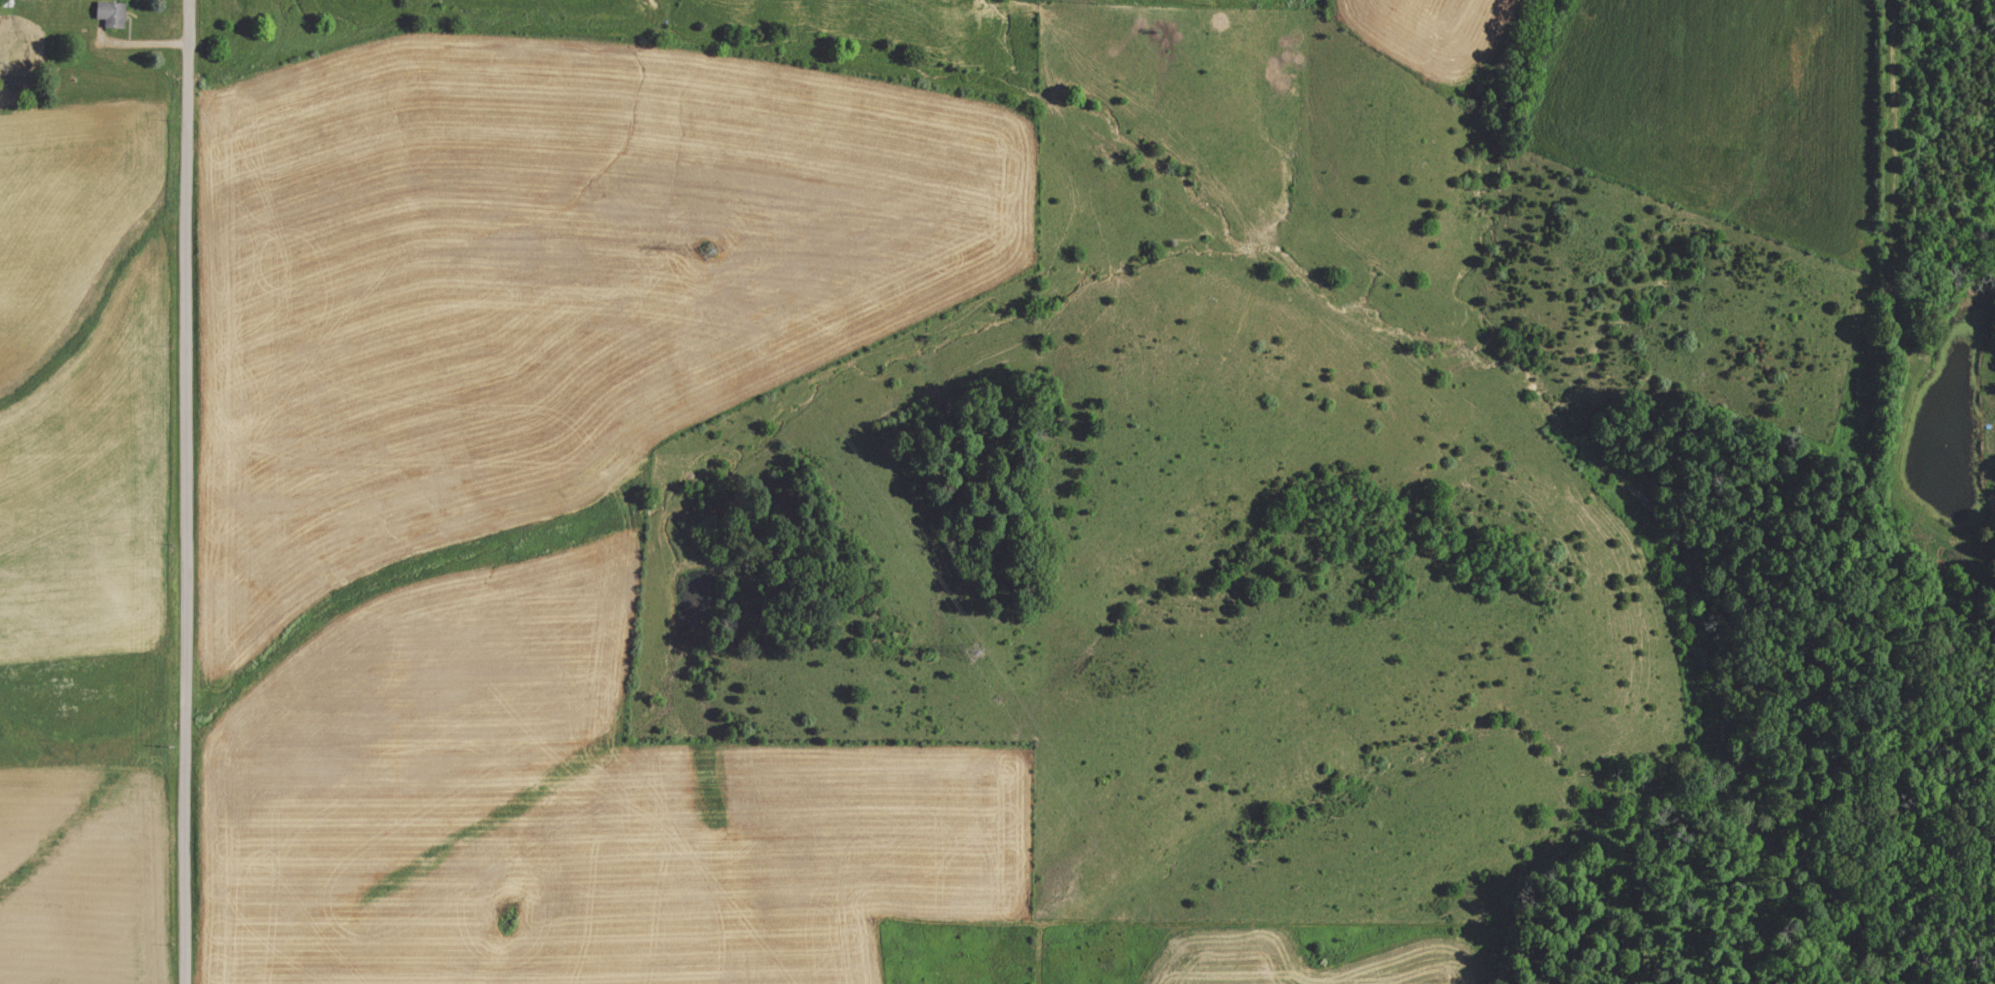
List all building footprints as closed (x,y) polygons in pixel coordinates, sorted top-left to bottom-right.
[(130,28),(131,2),(102,1),(101,18),(109,18),(109,27),(130,28)]
